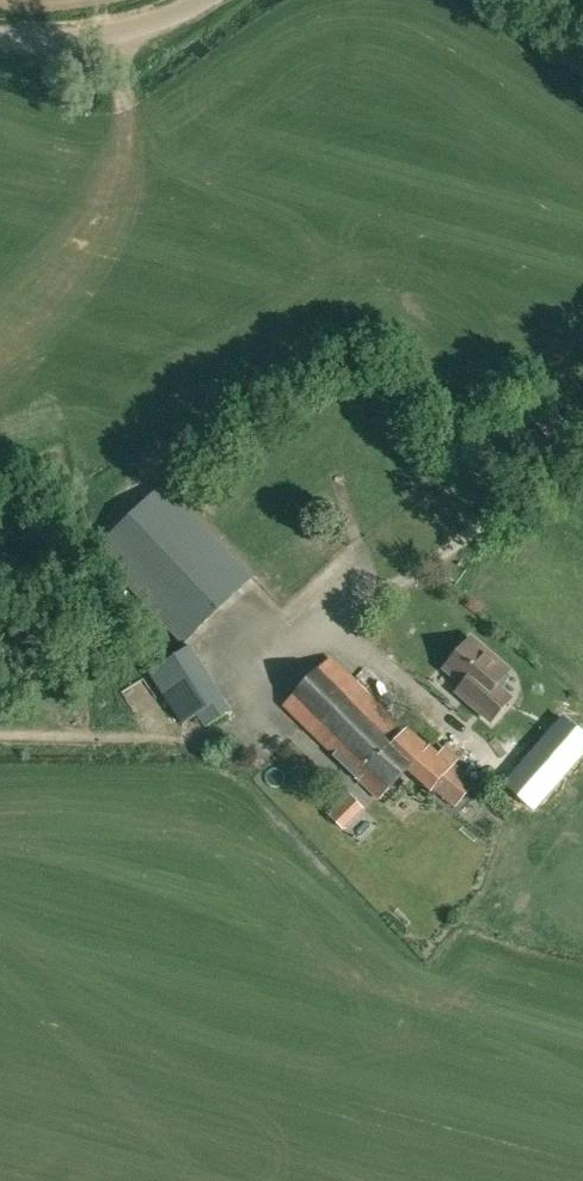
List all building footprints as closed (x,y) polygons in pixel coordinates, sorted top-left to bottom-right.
[(183,642),(253,576),(165,482),(95,548),(183,642)] [(508,670),(471,637),(445,667),(463,683),(457,690),(491,720),(510,697),(496,684),(508,670)] [(206,725),(231,710),(223,697),(191,646),(151,672),(183,722),(198,713),(206,725)] [(284,705),(346,766),(393,719),(331,657),(284,705)] [(393,719),(346,766),(379,799),(408,770),(454,810),(476,785),(429,745),(428,746),(407,727),(404,730),(393,719)] [(561,722),(503,780),(530,807),(582,754),(582,745),(561,722)] [(342,829),(363,808),(348,793),(328,813),(342,829)]
